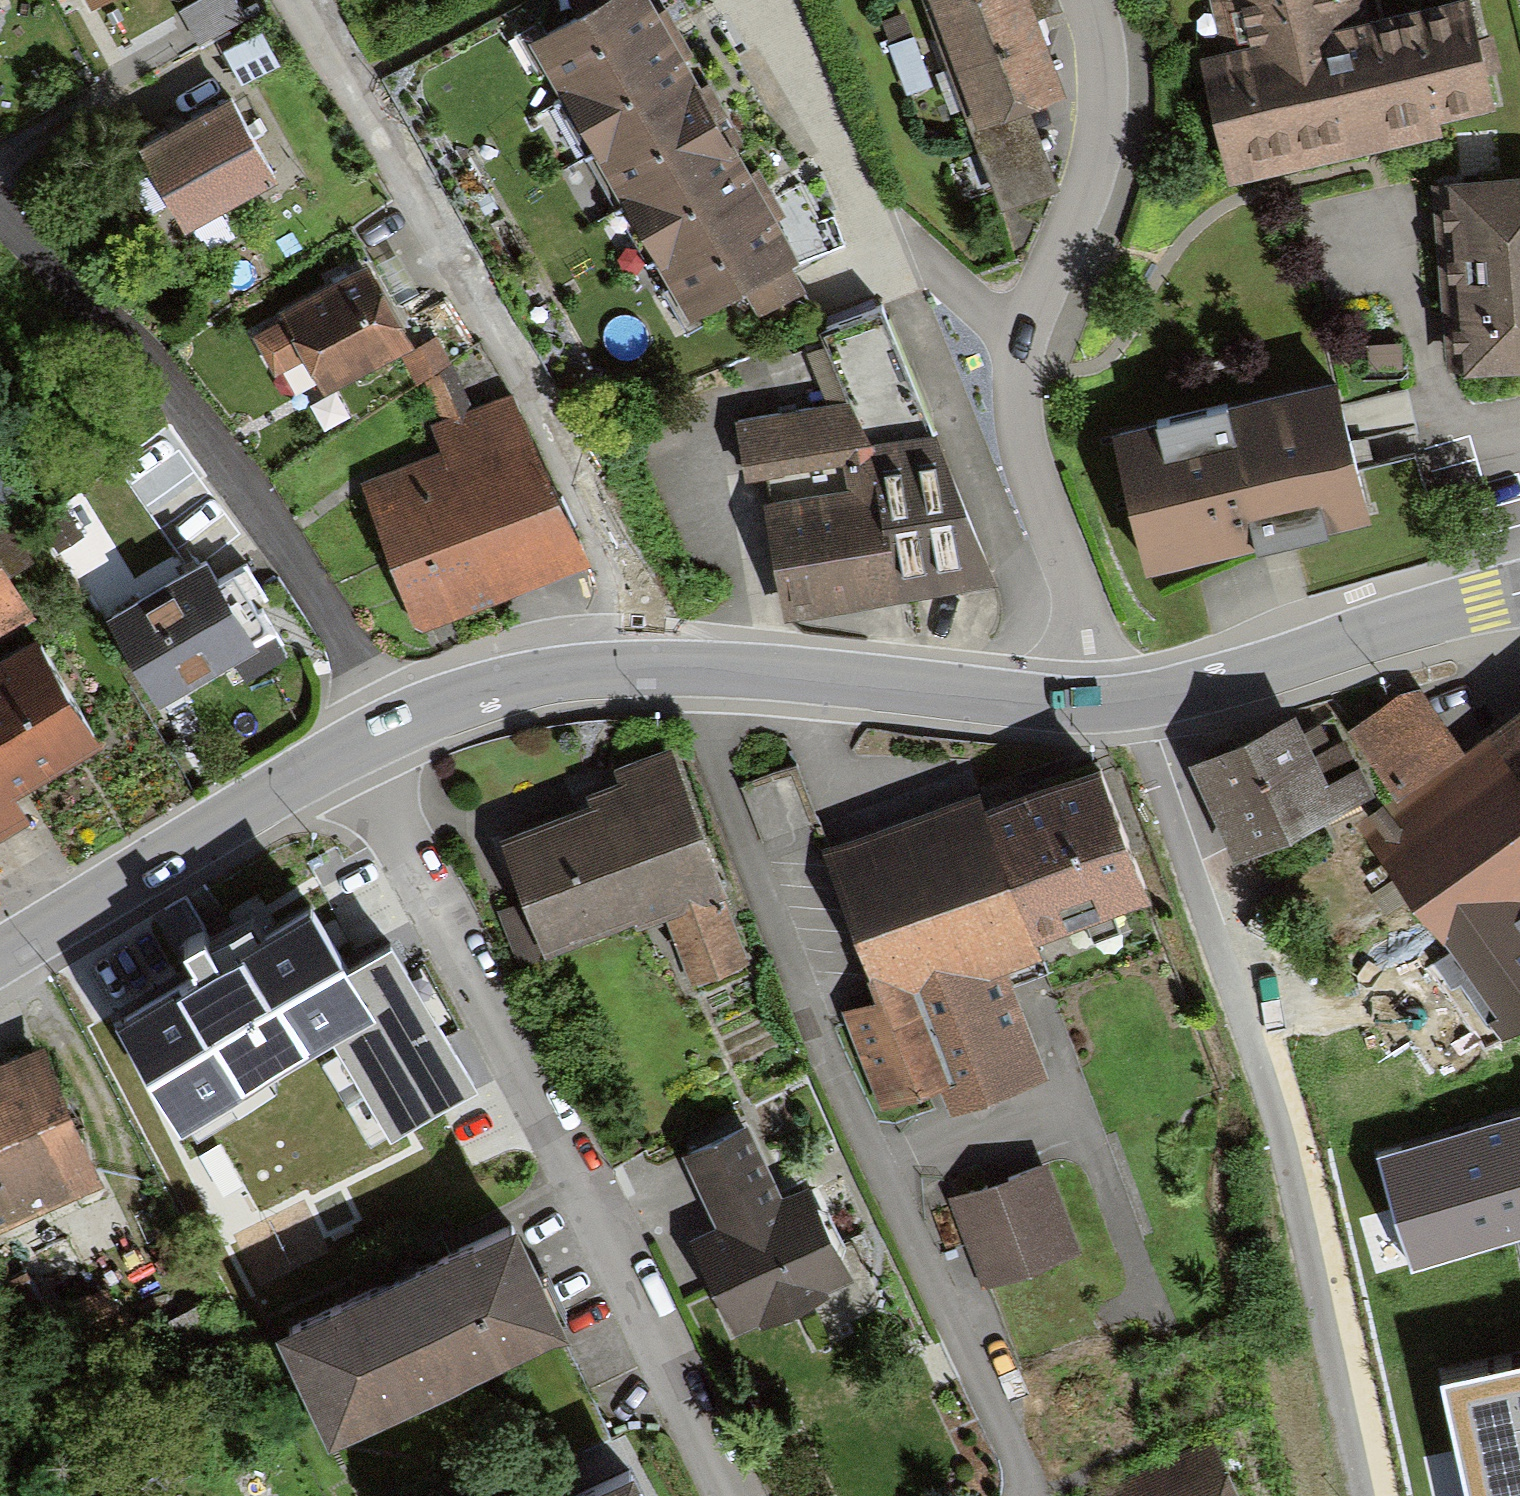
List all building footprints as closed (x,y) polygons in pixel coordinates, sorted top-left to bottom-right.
[(178,13),(196,44),(239,19),(228,0),(202,0),(178,13)] [(564,98),(671,36),(650,0),(606,0),(532,43),(564,98)] [(1001,209),(1052,190),(1023,113),(1067,97),(1040,27),(1036,16),(1057,8),(1054,0),(923,0),(1001,209)] [(1350,25),(1343,0),(1216,0),(1228,48),(1196,56),(1227,175),(1372,137),(1484,109),(1455,0),(1448,0),(1350,25)] [(275,66),(259,36),(223,56),(239,86),(275,66)] [(564,98),(596,153),(703,91),(671,36),(564,98)] [(596,153),(627,208),(735,147),(703,91),(596,153)] [(232,99),(144,149),(188,227),(277,178),(232,99)] [(627,208),(659,263),(766,202),(735,147),(627,208)] [(1449,363),(1519,356),(1519,179),(1430,188),(1439,271),(1449,363)] [(798,257),(766,202),(659,263),(691,318),(743,288),(788,263),(798,257)] [(803,289),(788,263),(743,288),(759,314),(803,289)] [(281,319),(251,337),(273,374),(303,356),(326,397),(402,357),(415,350),(366,264),(278,315),(281,319)] [(415,350),(402,357),(417,386),(425,381),(451,364),(438,337),(415,350)] [(451,364),(425,381),(440,424),(473,412),(451,364)] [(1122,446),(1154,560),(1257,532),(1260,546),(1278,541),(1298,535),(1328,527),(1326,517),(1368,505),(1359,472),(1345,421),(1336,388),(1122,446)] [(438,456),(361,487),(419,633),(588,566),(511,398),(473,412),(440,424),(432,427),(442,454),(438,456)] [(854,405),(747,426),(794,620),(1000,581),(946,434),(881,450),(854,405)] [(124,471),(161,514),(210,473),(173,429),(124,471)] [(1420,447),(1361,464),(1376,514),(1435,497),(1420,447)] [(151,504),(114,525),(142,574),(179,553),(151,504)] [(212,574),(116,631),(165,714),(261,657),(212,574)] [(45,835),(30,809),(111,761),(0,575),(0,861),(45,835)] [(1344,735),(1395,803),(1358,831),(1447,952),(1437,961),(1496,1044),(1519,1035),(1519,714),(1465,757),(1421,693),(1402,698),(1344,735)] [(1188,769),(1234,864),(1373,797),(1344,738),(1334,743),(1324,723),(1304,733),(1296,716),(1188,769)] [(488,838),(533,956),(651,912),(680,987),(740,965),(659,749),(601,771),(610,793),(488,838)] [(1128,901),(1085,785),(975,826),(965,800),(926,815),(815,855),(872,1009),(838,1021),(871,1110),(933,1087),(942,1112),(1034,1078),(992,967),(1023,955),(1019,943),(1049,932),(1039,903),(1081,888),(1091,915),(1128,901)] [(125,1025),(180,1121),(333,1034),(382,1006),(361,969),(328,910),(125,1025)] [(396,949),(361,969),(382,1006),(333,1034),(390,1133),(473,1085),(396,949)] [(99,1184),(44,1054),(0,1073),(0,1226),(99,1184)] [(1375,1153),(1406,1261),(1519,1228),(1519,1111),(1375,1153)] [(742,1130),(680,1157),(718,1244),(694,1255),(727,1331),(838,1283),(798,1190),(772,1201),(742,1130)] [(946,1199),(977,1282),(1063,1250),(1032,1167),(946,1199)] [(293,1329),(343,1436),(575,1329),(525,1221),(293,1329)] [(218,1344),(198,1306),(159,1328),(179,1365),(218,1344)] [(1443,1375),(1469,1495),(1519,1495),(1519,1358),(1443,1375)] [(1208,1446),(1097,1495),(1231,1495),(1208,1446)] [(597,1495),(653,1495),(643,1475),(597,1495)]
